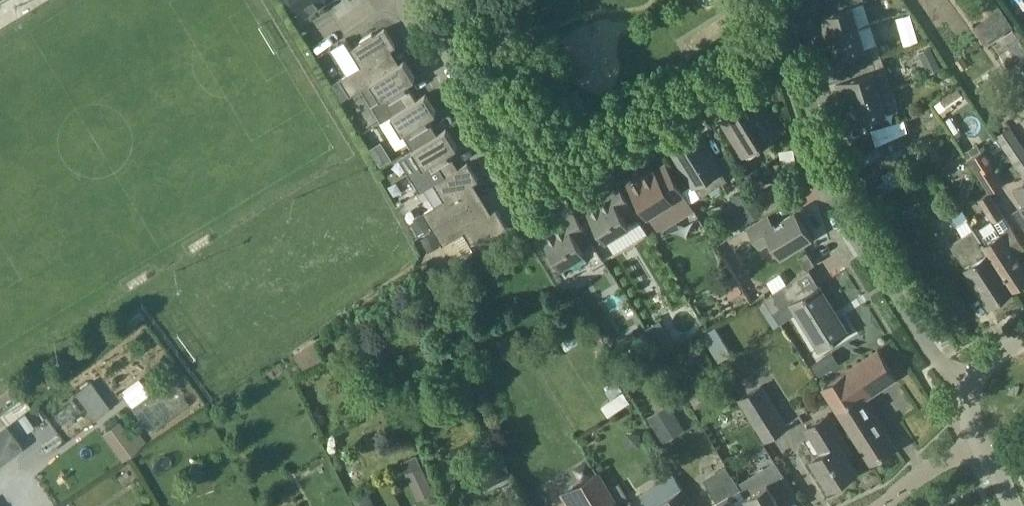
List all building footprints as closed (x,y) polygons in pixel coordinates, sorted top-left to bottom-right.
[(296,2),(298,1),(308,14),(327,1),(326,0),(294,0),(296,2)] [(824,38),(860,26),(853,5),(866,2),(865,0),(828,0),(825,1),(829,13),(817,16),(824,38)] [(987,42),(1015,27),(1004,7),(976,22),(987,42)] [(898,18),(901,30),(915,27),(911,14),(898,18)] [(860,26),(824,38),(830,59),(844,55),(847,66),(882,55),(879,46),(879,43),(866,47),(860,26)] [(363,66),(342,79),(352,96),(363,89),(373,83),(372,82),(396,66),(388,53),(397,47),(386,29),(375,36),(374,34),(362,41),(364,43),(352,50),(363,66)] [(1000,55),(1012,72),(1023,64),(1023,39),(1000,55)] [(889,42),(879,46),(882,55),(892,52),(889,42)] [(920,51),(925,62),(936,56),(931,46),(920,51)] [(882,55),(847,66),(851,78),(837,82),(844,103),(893,88),(882,55)] [(407,84),(417,78),(406,60),(396,66),(372,82),(373,83),(363,89),(383,122),(418,100),(411,89),(410,87),(409,88),(407,84)] [(893,88),(844,103),(851,125),(900,110),(893,88)] [(393,116),(404,133),(414,150),(439,134),(431,121),(430,122),(428,119),(438,112),(427,95),(418,100),(393,116)] [(745,106),(723,120),(744,155),(779,134),(762,107),(750,114),(745,106)] [(884,141),(910,134),(906,119),(880,126),(884,141)] [(1010,128),(997,137),(1023,177),(1023,148),(1010,128)] [(414,150),(425,168),(435,184),(460,169),(452,156),(451,156),(449,153),(459,147),(448,129),(439,134),(414,150)] [(729,178),(722,168),(703,138),(702,138),(702,137),(676,153),(676,154),(695,184),(701,194),(729,178)] [(856,156),(863,166),(885,152),(878,142),(856,156)] [(931,161),(941,155),(935,147),(932,144),(924,149),(926,153),(931,161)] [(965,153),(969,158),(981,150),(978,145),(965,153)] [(981,150),(969,158),(991,192),(1003,184),(991,165),(992,165),(982,149),(981,150)] [(377,156),(383,165),(392,160),(387,151),(377,156)] [(435,229),(484,199),(484,198),(480,201),(471,187),(480,181),(469,163),(460,169),(435,184),(445,200),(425,213),(435,229)] [(680,217),(694,208),(667,163),(655,170),(653,166),(643,172),(641,170),(627,179),(648,214),(658,230),(680,217)] [(884,196),(903,185),(893,168),(883,174),(886,179),(877,185),(884,196)] [(592,230),(600,243),(606,239),(607,241),(630,227),(629,225),(639,219),(618,185),(598,197),(601,201),(588,209),(598,226),(592,230)] [(731,198),(747,223),(763,213),(751,194),(747,188),(731,198)] [(993,222),(1004,215),(989,192),(978,200),(993,222)] [(484,199),(435,229),(445,245),(465,232),(476,249),(509,228),(498,210),(489,216),(480,202),(484,199)] [(968,218),(959,203),(946,211),(956,226),(968,218)] [(583,249),(594,242),(574,211),(559,221),(562,225),(544,236),(554,252),(548,256),(556,269),(562,265),(563,267),(586,253),(583,249)] [(796,211),(777,223),(771,212),(748,225),(761,248),(774,240),(782,254),(811,237),(796,211)] [(411,220),(419,234),(431,227),(422,213),(411,220)] [(994,301),(1014,289),(985,244),(975,228),(951,244),(988,300),(994,301)] [(422,239),(428,252),(441,246),(434,232),(422,239)] [(1014,289),(1023,282),(1023,266),(1002,232),(985,244),(1014,289)] [(799,256),(807,268),(816,263),(808,251),(799,256)] [(809,270),(765,296),(794,343),(810,333),(820,349),(848,331),(820,285),(819,286),(809,270)] [(730,297),(742,289),(733,276),(729,278),(724,277),(719,281),(718,287),(721,292),(728,292),(730,297)] [(646,328),(661,354),(676,345),(660,320),(646,328)] [(732,354),(716,327),(702,335),(719,362),(732,354)] [(567,350),(589,337),(584,328),(562,342),(567,350)] [(896,446),(864,398),(897,377),(879,350),(823,387),(872,462),(896,446)] [(820,376),(830,370),(822,357),(813,363),(820,376)] [(635,391),(643,379),(636,374),(627,385),(635,391)] [(684,388),(692,401),(709,390),(701,378),(684,388)] [(132,406),(149,393),(140,380),(126,390),(128,392),(124,395),(132,406)] [(91,381),(76,392),(95,418),(110,406),(91,381)] [(612,398),(623,391),(618,383),(607,391),(612,398)] [(767,438),(787,425),(761,385),(741,398),(767,438)] [(609,412),(630,400),(626,392),(604,404),(609,412)] [(7,423),(31,405),(23,396),(0,413),(0,414),(7,423)] [(686,429),(670,404),(648,417),(664,443),(686,429)] [(830,415),(808,429),(823,453),(814,459),(831,487),(857,470),(847,455),(852,451),(830,415)] [(103,433),(103,434),(123,461),(140,448),(139,447),(147,441),(136,426),(128,432),(120,421),(103,433)] [(23,446),(6,425),(0,429),(0,464),(23,446)] [(473,493),(510,474),(500,455),(463,474),(473,493)] [(423,463),(407,470),(421,500),(437,493),(423,463)] [(746,497),(732,473),(728,476),(725,470),(707,480),(719,500),(709,505),(751,505),(746,497)] [(616,500),(599,471),(563,492),(572,505),(620,505),(616,500)] [(751,505),(788,505),(799,499),(784,473),(746,497),(751,505)] [(676,474),(642,493),(650,505),(694,505),(676,474)] [(619,484),(611,489),(619,502),(627,497),(619,484)] [(357,505),(370,505),(375,504),(368,491),(353,498),(357,505)]
